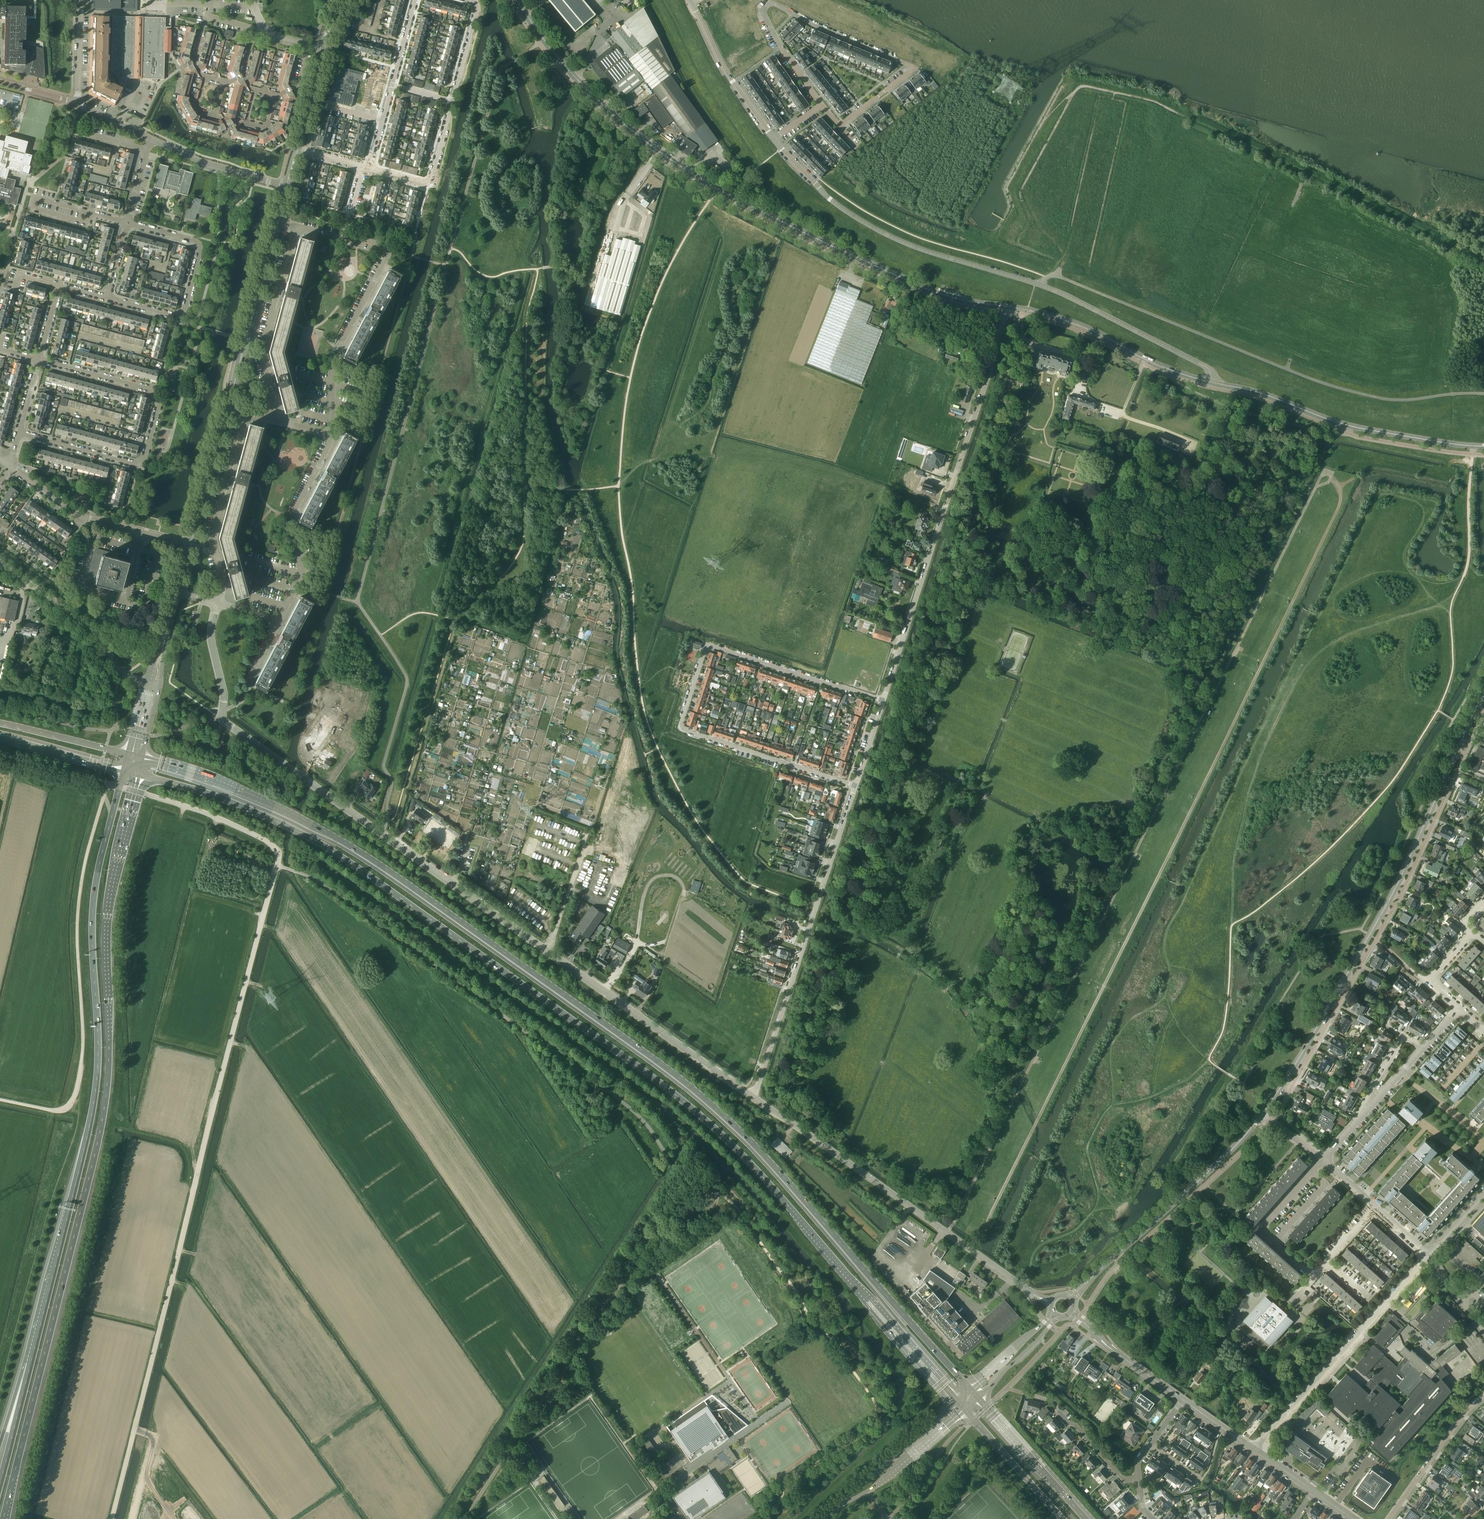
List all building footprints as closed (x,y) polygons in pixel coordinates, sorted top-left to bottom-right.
[(135,0),(94,0),(93,8),(135,10),(135,0)] [(581,0),(547,0),(575,33),(590,21),(595,16),(581,0)] [(453,14),(455,5),(449,4),(447,12),(453,14)] [(43,49),(28,45),(28,40),(26,40),(27,19),(25,19),(26,7),(6,7),(5,8),(2,8),(1,9),(0,9),(0,20),(2,20),(2,18),(6,19),(5,62),(1,61),(1,68),(38,78),(45,80),(43,49)] [(465,17),(467,9),(461,7),(459,15),(465,17)] [(678,86),(670,75),(676,71),(643,8),(625,22),(626,24),(621,27),(615,33),(614,31),(611,33),(612,35),(610,37),(615,43),(589,64),(593,69),(592,69),(594,71),(594,70),(609,90),(614,86),(622,97),(644,81),(628,60),(629,60),(652,89),(654,93),(687,138),(688,137),(697,143),(703,152),(718,141),(706,124),(678,86)] [(109,73),(110,16),(91,16),(91,17),(89,91),(92,96),(114,106),(122,89),(111,83),(108,79),(109,78),(110,79),(110,80),(111,80),(111,81),(112,82),(117,84),(117,83),(117,82),(116,81),(116,80),(115,79),(115,78),(114,77),(113,76),(113,75),(112,74),(111,74),(110,73),(109,73)] [(113,17),(111,71),(114,73),(116,75),(118,78),(119,81),(119,85),(123,86),(123,87),(124,85),(127,78),(148,79),(156,83),(158,79),(164,79),(164,76),(164,63),(164,62),(165,52),(170,53),(170,48),(171,27),(170,27),(165,27),(166,18),(142,17),(112,16),(112,17),(113,17)] [(431,23),(432,20),(421,17),(419,23),(427,25),(428,22),(431,23)] [(795,19),(791,23),(798,31),(798,30),(802,26),(795,19)] [(798,31),(791,23),(787,27),(796,36),(800,32),(798,30),(798,31)] [(459,34),(460,28),(452,26),(451,32),(459,34)] [(195,35),(197,30),(187,27),(185,32),(195,35)] [(796,36),(787,27),(783,31),(792,40),(796,36)] [(232,38),(234,32),(225,29),(223,36),(232,38)] [(394,37),(396,31),(388,29),(386,35),(394,37)] [(424,37),(425,31),(417,29),(416,35),(424,37)] [(815,41),(819,32),(814,30),(809,41),(814,44),(815,41)] [(792,40),(783,31),(779,35),(788,44),(792,40)] [(215,40),(217,35),(206,32),(205,37),(215,40)] [(457,40),(459,34),(451,32),(449,38),(457,40)] [(820,43),(824,34),(819,32),(815,41),(820,43)] [(829,36),(824,34),(820,43),(825,46),(829,36)] [(345,39),(343,47),(349,48),(351,40),(352,38),(346,36),(345,39)] [(833,50),(837,40),(831,37),(827,48),(833,50)] [(456,46),(457,40),(449,38),(447,43),(456,46)] [(360,51),(363,43),(360,43),(360,39),(358,39),(357,42),(354,50),(360,51)] [(838,52),(843,42),(837,40),(833,50),(838,52)] [(844,55),(848,44),(843,42),(838,52),(844,55)] [(849,57),(854,47),(848,44),(844,55),(849,57)] [(243,53),(245,48),(235,45),(233,50),(243,53)] [(419,54),(421,49),(413,46),(411,52),(419,54)] [(378,56),(380,48),(374,47),(372,54),(378,56)] [(855,59),(859,49),(854,47),(849,57),(855,59)] [(804,55),(805,55),(807,54),(803,49),(793,56),(796,60),(804,55)] [(860,62),(865,51),(859,49),(855,59),(860,62)] [(263,58),(265,53),(254,50),(253,56),(263,58)] [(393,56),(394,52),(386,50),(384,57),(390,59),(391,55),(393,56)] [(866,64),(870,54),(865,51),(860,62),(866,64)] [(294,61),(296,56),(285,53),(284,59),(294,61)] [(871,66),(876,56),(870,54),(866,64),(871,66)] [(451,63),(453,57),(444,55),(443,61),(451,63)] [(778,61),(774,55),(765,62),(768,67),(778,61)] [(808,59),(807,59),(805,55),(804,55),(796,60),(799,65),(808,59)] [(877,69),(881,58),(876,56),(871,66),(877,69)] [(182,66),(191,61),(189,58),(178,60),(182,66)] [(208,66),(210,61),(200,58),(199,61),(206,66),(207,65),(208,66)] [(416,66),(418,60),(410,58),(408,64),(416,66)] [(809,58),(807,59),(808,59),(799,65),(803,70),(813,62),(809,58)] [(883,71),(887,61),(881,58),(877,69),(883,71)] [(440,60),(439,66),(441,67),(449,69),(451,63),(443,61),(440,60)] [(206,66),(199,61),(196,62),(201,72),(206,69),(205,67),(206,66)] [(771,73),(781,65),(778,61),(768,67),(772,72),(771,72),(771,73)] [(888,73),(893,63),(887,61),(883,71),(888,73)] [(774,78),(784,70),(781,65),(771,73),(774,78)] [(808,77),(817,70),(813,65),(804,72),(808,77)] [(198,74),(196,70),(196,69),(191,72),(190,71),(188,67),(183,70),(185,72),(184,75),(195,78),(196,75),(198,74)] [(357,86),(358,81),(361,82),(363,73),(349,69),(339,67),(338,73),(339,73),(337,79),(334,78),(332,85),(335,86),(335,88),(339,89),(344,90),(351,92),(355,93),(357,86)] [(448,75),(449,69),(441,67),(440,72),(448,75)] [(413,79),(415,72),(406,70),(405,76),(406,76),(405,77),(409,78),(412,79),(413,79)] [(779,82),(788,75),(784,70),(774,78),(775,77),(779,82)] [(821,75),(821,74),(817,70),(808,77),(812,82),(821,75)] [(258,79),(259,74),(249,71),(248,74),(256,80),(256,79),(258,79)] [(231,80),(240,74),(238,72),(229,73),(230,73),(228,74),(231,80)] [(919,73),(914,77),(921,87),(926,83),(928,85),(930,83),(926,78),(924,80),(919,73)] [(256,80),(248,74),(245,76),(246,77),(247,80),(250,85),(256,82),(255,80),(256,80)] [(752,78),(749,74),(741,79),(744,84),(752,78)] [(816,86),(826,78),(822,74),(821,74),(821,75),(812,82),(816,86)] [(781,87),(791,80),(788,75),(779,82),(782,87),(781,87)] [(921,87),(914,77),(909,81),(914,87),(912,89),(915,94),(918,92),(916,90),(921,86),(921,87)] [(445,86),(446,80),(438,78),(436,84),(445,86)] [(755,83),(752,78),(744,84),(747,88),(755,83)] [(820,91),(828,84),(829,84),(829,83),(826,78),(816,86),(820,91)] [(247,87),(245,83),(245,82),(241,85),(239,85),(237,80),(233,83),(234,85),(233,88),(244,91),(245,88),(247,87)] [(785,92),(795,85),(791,80),(781,87),(785,92)] [(759,87),(755,83),(747,88),(750,93),(759,87)] [(823,96),(832,89),(829,84),(828,84),(820,91),(823,96)] [(915,94),(912,89),(909,91),(904,84),(899,88),(907,98),(906,97),(911,93),(913,96),(915,94)] [(280,93),(289,88),(288,85),(278,86),(279,87),(277,88),(280,93)] [(788,97),(798,90),(795,85),(785,92),(788,97)] [(351,107),(354,95),(353,96),(350,95),(350,94),(351,92),(344,90),(344,92),(338,91),(339,89),(335,88),(332,87),(331,89),(328,101),(351,107)] [(753,97),(763,91),(762,91),(759,87),(750,93),(753,97)] [(907,98),(899,88),(894,92),(899,99),(897,100),(901,106),(901,105),(903,104),(902,102),(907,98)] [(827,100),(836,93),(832,89),(823,96),(827,100)] [(793,102),(802,95),(798,90),(788,97),(789,97),(793,102)] [(766,95),(763,91),(753,97),(757,102),(766,95)] [(296,100),(294,96),(290,98),(289,98),(286,93),(282,96),(283,98),(283,101),(293,104),(294,101),(296,100)] [(840,98),(836,93),(827,100),(831,105),(840,98)] [(674,120),(654,95),(634,110),(640,117),(649,111),(662,129),(674,120)] [(769,100),(766,95),(757,102),(760,106),(769,100)] [(796,106),(805,100),(802,95),(793,102),(796,106)] [(844,103),(845,102),(841,97),(840,98),(831,105),(835,110),(844,103)] [(240,106),(241,101),(231,98),(229,103),(240,106)] [(405,108),(406,102),(398,100),(397,106),(405,108)] [(772,104),(769,100),(760,106),(763,111),(772,104)] [(800,112),(809,105),(805,100),(796,106),(800,112)] [(848,107),(844,103),(835,110),(839,115),(848,107)] [(183,114),(193,108),(190,104),(181,109),(183,114)] [(775,108),(772,104),(763,111),(766,115),(776,108),(775,108)] [(877,105),(872,109),(879,118),(884,114),(886,117),(889,115),(885,110),(882,112),(877,105)] [(186,118),(195,113),(193,108),(183,114),(186,118)] [(237,117),(239,111),(228,108),(226,114),(237,117)] [(437,116),(438,110),(430,108),(428,114),(437,116)] [(769,119),(779,112),(776,108),(766,115),(769,119)] [(879,118),(872,109),(868,113),(867,113),(873,120),(870,121),(874,126),(877,124),(875,122),(874,121),(879,118)] [(402,119),(403,114),(395,111),(394,117),(402,119)] [(781,117),(778,113),(779,113),(779,112),(769,119),(772,124),(781,117)] [(190,125),(197,115),(195,113),(186,118),(190,125)] [(236,119),(237,117),(226,114),(226,116),(223,118),(226,122),(230,120),(231,120),(234,124),(238,122),(236,119)] [(324,114),(323,120),(335,123),(337,118),(324,114)] [(435,122),(437,116),(428,114),(427,120),(435,122)] [(197,126),(200,116),(197,115),(190,125),(197,126)] [(874,126),(870,121),(868,123),(863,116),(862,117),(858,120),(864,129),(869,126),(871,128),(874,126)] [(785,122),(781,117),(772,124),(775,129),(785,122)] [(817,130),(825,122),(820,118),(818,120),(812,125),(817,130)] [(226,128),(221,119),(218,121),(219,135),(222,133),(221,131),(226,128)] [(323,120),(321,125),(334,128),(333,128),(334,123),(335,123),(323,120)] [(864,129),(858,120),(853,124),(858,131),(855,133),(859,138),(862,136),(860,133),(864,129)] [(285,132),(287,124),(277,122),(276,124),(285,132)] [(821,134),(829,127),(825,122),(817,130),(821,134)] [(358,123),(357,129),(369,132),(370,127),(358,123)] [(399,131),(400,125),(392,123),(391,129),(399,131)] [(232,138),(241,127),(239,124),(230,130),(233,134),(230,135),(232,138)] [(285,132),(276,124),(274,126),(279,135),(285,132)] [(321,125),(320,130),(332,134),(334,128),(321,125)] [(279,135),(274,126),(269,129),(274,138),(279,135)] [(241,138),(244,128),(241,127),(232,138),(235,139),(236,137),(241,138)] [(825,139),(833,131),(829,127),(821,134),(825,139)] [(274,138),(269,129),(264,131),(270,141),(274,138)] [(355,134),(368,137),(369,132),(357,129),(358,129),(356,134),(355,134)] [(320,130),(319,135),(331,139),(332,134),(320,130)] [(829,143),(837,135),(833,131),(825,139),(829,143)] [(430,140),(432,134),(424,132),(422,137),(430,140)] [(355,134),(354,139),(366,143),(368,137),(355,134)] [(690,157),(697,145),(681,134),(673,146),(676,148),(690,157)] [(319,135),(317,141),(330,144),(331,139),(319,135)] [(833,147),(841,140),(837,135),(829,143),(833,147)] [(9,205),(9,203),(16,205),(21,189),(14,187),(15,181),(16,181),(16,180),(7,178),(9,170),(28,175),(31,166),(30,166),(32,156),(25,154),(28,142),(6,136),(5,142),(0,141),(0,177),(2,178),(2,179),(0,178),(0,202),(9,205)] [(791,148),(800,140),(796,136),(788,144),(791,148)] [(354,139),(352,145),(365,148),(366,143),(354,139)] [(80,150),(82,142),(76,140),(74,148),(80,150)] [(795,152),(803,144),(800,140),(791,148),(795,152)] [(837,152),(845,144),(841,140),(833,147),(837,152)] [(317,141),(316,146),(326,149),(327,144),(330,144),(317,141)] [(86,151),(88,143),(82,142),(80,150),(86,151)] [(427,151),(429,145),(421,143),(418,142),(416,148),(427,151)] [(799,155),(807,147),(803,144),(795,152),(799,155)] [(848,150),(850,149),(845,144),(837,152),(841,156),(845,153),(846,154),(849,151),(848,150)] [(352,145),(351,150),(363,153),(365,148),(352,145)] [(103,156),(105,148),(99,146),(97,154),(103,156)] [(802,159),(811,151),(807,147),(799,155),(802,159)] [(109,158),(111,150),(105,148),(103,156),(109,158)] [(426,157),(427,151),(416,148),(415,154),(426,157)] [(351,150),(349,155),(362,159),(363,153),(351,150)] [(806,163),(814,154),(811,151),(802,159),(806,163)] [(132,160),(134,154),(125,152),(123,158),(132,160)] [(391,160),(392,154),(384,152),(383,158),(391,160)] [(424,163),(426,157),(415,154),(413,160),(416,161),(424,163)] [(809,166),(818,158),(814,154),(806,163),(809,166)] [(130,166),(132,160),(123,158),(122,164),(130,166)] [(813,170),(821,162),(818,158),(809,166),(813,170)] [(319,167),(320,163),(311,161),(311,163),(309,162),(307,168),(315,170),(316,166),(319,167)] [(422,169),(424,163),(416,161),(414,167),(422,169)] [(816,174),(825,165),(821,162),(813,170),(816,174)] [(129,172),(130,166),(122,164),(120,170),(129,172)] [(187,196),(193,173),(185,171),(185,170),(180,169),(179,173),(167,170),(168,167),(168,166),(160,164),(154,187),(162,189),(162,188),(179,192),(179,193),(179,194),(187,196)] [(829,169),(825,165),(816,174),(820,178),(829,169)] [(77,174),(79,168),(71,166),(69,172),(77,174)] [(127,178),(129,172),(120,170),(119,175),(127,178)] [(349,179),(350,174),(342,171),(341,177),(349,179)] [(126,184),(127,178),(119,175),(117,181),(126,184)] [(347,185),(349,179),(341,177),(339,183),(347,185)] [(310,188),(312,182),(304,180),(302,186),(310,188)] [(388,186),(389,182),(384,180),(383,182),(378,181),(376,187),(384,189),(386,185),(388,186)] [(124,190),(126,184),(117,181),(116,187),(124,190)] [(309,194),(310,188),(302,186),(301,191),(309,194)] [(383,195),(384,189),(376,187),(375,193),(383,195)] [(651,202),(651,203),(652,203),(654,201),(654,200),(653,199),(657,194),(651,190),(649,192),(643,188),(639,193),(637,195),(643,200),(644,199),(650,204),(651,202)] [(344,197),(345,191),(337,189),(336,195),(344,197)] [(419,198),(421,192),(412,190),(411,196),(419,198)] [(307,200),(309,194),(301,191),(299,197),(307,200)] [(89,203),(92,194),(86,192),(83,201),(89,203)] [(375,193),(373,198),(381,201),(384,201),(386,196),(383,195),(375,193)] [(95,204),(97,196),(92,194),(89,203),(95,204)] [(408,195),(406,201),(409,202),(417,204),(419,198),(411,196),(408,195)] [(101,206),(103,197),(97,196),(95,204),(101,206)] [(107,207),(109,199),(103,197),(101,206),(107,207)] [(210,215),(212,208),(200,205),(201,200),(192,197),(190,204),(191,204),(190,210),(188,209),(187,209),(185,216),(187,216),(188,216),(188,218),(195,220),(197,214),(198,214),(204,216),(204,214),(209,215),(210,215)] [(112,209),(115,200),(109,199),(107,207),(112,209)] [(118,211),(121,202),(115,200),(112,209),(118,211)] [(334,200),(333,206),(333,207),(334,207),(333,208),(340,210),(340,209),(341,209),(342,203),(334,200)] [(416,210),(417,204),(409,202),(408,208),(416,210)] [(378,212),(380,206),(372,204),(370,210),(378,212)] [(377,218),(378,212),(370,210),(368,216),(377,218)] [(413,222),(414,216),(406,214),(404,219),(413,222)] [(30,226),(32,218),(26,216),(24,224),(30,226)] [(36,227),(38,219),(32,218),(30,226),(36,227)] [(411,228),(413,222),(404,219),(403,225),(411,228)] [(47,231),(49,222),(44,221),(41,229),(47,231)] [(52,235),(53,232),(55,224),(49,222),(47,231),(46,233),(52,235)] [(59,234),(61,226),(55,224),(53,232),(59,234)] [(65,235),(67,227),(61,226),(59,234),(65,235)] [(112,235),(114,229),(105,227),(103,233),(112,235)] [(76,238),(78,230),(73,229),(70,237),(76,238)] [(87,244),(90,233),(84,232),(82,240),(81,243),(87,244)] [(110,241),(112,235),(103,233),(102,238),(110,241)] [(137,246),(139,237),(133,235),(131,244),(137,246)] [(143,247),(145,239),(139,237),(137,246),(143,247)] [(109,247),(110,241),(102,238),(100,244),(109,247)] [(620,315),(641,246),(635,244),(635,241),(623,238),(622,241),(616,239),(611,255),(605,253),(589,306),(620,315)] [(149,249),(151,240),(145,239),(143,247),(149,249)] [(282,353),(299,288),(312,242),(301,239),(270,353),(282,353)] [(28,248),(30,242),(22,240),(20,246),(28,248)] [(154,250),(157,242),(151,240),(149,249),(154,250)] [(160,252),(163,243),(157,242),(154,250),(160,252)] [(166,254),(169,245),(163,243),(160,252),(166,254)] [(107,252),(109,247),(100,244),(99,250),(107,252)] [(27,254),(28,248),(20,246),(19,252),(27,254)] [(188,257),(190,251),(182,249),(180,255),(188,257)] [(104,264),(106,258),(97,256),(95,262),(104,264)] [(135,264),(137,258),(128,256),(126,262),(135,264)] [(23,266),(25,260),(17,258),(15,264),(23,266)] [(41,270),(43,261),(37,260),(35,269),(41,270)] [(47,272),(49,263),(43,261),(41,270),(47,272)] [(133,270),(135,264),(126,262),(125,268),(133,270)] [(53,273),(55,265),(49,263),(47,272),(53,273)] [(58,275),(61,266),(55,265),(53,273),(58,275)] [(64,276),(67,268),(61,266),(58,275),(64,276)] [(70,278),(72,269),(67,268),(64,276),(70,278)] [(132,276),(133,270),(125,268),(123,274),(132,276)] [(76,280),(78,271),(72,269),(70,278),(76,280)] [(371,332),(380,316),(387,302),(392,292),(401,276),(389,270),(342,358),(355,365),(356,362),(365,345),(367,340),(371,332)] [(82,281),(84,272),(78,271),(76,280),(82,281)] [(184,274),(176,272),(173,271),(171,277),(174,278),(182,280),(184,274)] [(87,283),(90,274),(84,272),(82,281),(87,283)] [(93,284),(95,276),(90,274),(87,283),(93,284)] [(130,282),(132,276),(123,274),(121,279),(130,282)] [(99,286),(102,277),(95,276),(93,284),(99,286)] [(181,286),(182,280),(174,278),(173,284),(181,286)] [(129,287),(130,282),(121,279),(120,285),(129,287)] [(861,384),(883,330),(866,324),(872,308),(873,306),(856,299),(860,290),(849,286),(849,285),(840,282),(807,363),(861,384)] [(32,294),(34,286),(29,284),(28,288),(26,287),(25,292),(26,292),(32,294)] [(127,293),(129,287),(120,285),(118,291),(127,293)] [(45,294),(46,289),(40,287),(38,295),(44,297),(43,299),(46,300),(48,294),(45,294)] [(147,299),(149,290),(143,289),(141,297),(147,299)] [(153,300),(155,292),(149,290),(147,299),(153,300)] [(14,300),(16,293),(11,291),(10,293),(6,292),(4,298),(12,300),(14,300)] [(164,304),(166,295),(161,294),(158,302),(164,304)] [(170,305),(172,297),(166,295),(164,304),(170,305)] [(176,307),(178,298),(172,297),(170,305),(176,307)] [(71,308),(73,299),(67,298),(65,307),(71,308)] [(77,310),(79,301),(73,299),(71,308),(77,310)] [(890,311),(893,306),(895,307),(896,303),(892,301),(891,302),(888,300),(883,310),(886,312),(887,310),(890,311)] [(83,311),(85,303),(79,301),(77,310),(83,311)] [(9,312),(10,306),(2,303),(1,309),(9,312)] [(89,313),(91,304),(85,303),(83,311),(89,313)] [(94,314),(97,306),(91,304),(89,313),(94,314)] [(100,316),(102,307),(97,306),(94,314),(100,316)] [(40,315),(42,309),(34,307),(32,313),(40,315)] [(106,318),(108,309),(102,307),(100,316),(106,318)] [(112,319),(114,310),(108,309),(106,318),(112,319)] [(117,321),(120,312),(114,310),(112,319),(117,321)] [(39,321),(40,315),(32,313),(30,312),(29,316),(31,316),(31,319),(39,321)] [(123,322),(126,314),(120,312),(117,321),(123,322)] [(129,324),(131,315),(126,314),(123,322),(129,324)] [(135,325),(137,317),(131,315),(129,324),(135,325)] [(886,326),(889,318),(883,316),(880,324),(886,326)] [(141,327),(143,318),(137,317),(135,325),(141,327)] [(68,327),(70,321),(62,318),(60,324),(68,327)] [(147,329),(149,320),(143,318),(141,327),(147,329)] [(168,331),(170,325),(162,323),(160,329),(168,331)] [(67,332),(68,327),(60,324),(59,330),(67,332)] [(32,344),(34,338),(26,336),(24,342),(32,344)] [(64,344),(65,338),(57,336),(56,342),(64,344)] [(31,350),(32,344),(24,342),(23,348),(31,350)] [(60,356),(62,350),(54,348),(52,354),(60,356)] [(80,360),(83,352),(77,350),(74,359),(80,360)] [(957,361),(959,355),(948,351),(946,357),(957,361)] [(86,362),(89,353),(83,352),(80,360),(86,362)] [(161,360),(162,354),(154,352),(153,358),(161,360)] [(92,363),(94,355),(89,353),(86,362),(92,363)] [(297,411),(289,382),(282,353),(270,353),(286,413),(297,411)] [(1069,367),(1070,363),(1060,360),(1060,359),(1059,358),(1055,357),(1050,356),(1049,356),(1049,357),(1039,354),(1035,367),(1041,369),(1042,365),(1046,366),(1045,368),(1049,369),(1048,371),(1050,371),(1053,372),(1054,370),(1057,371),(1057,370),(1061,371),(1060,374),(1067,376),(1069,369),(1070,369),(1070,368),(1069,367)] [(98,365),(100,356),(94,355),(92,363),(98,365)] [(104,367),(106,358),(100,356),(98,365),(104,367)] [(109,368),(112,359),(106,358),(104,367),(109,368)] [(115,370),(118,361),(112,359),(109,368),(115,370)] [(121,371),(123,363),(118,361),(115,370),(121,371)] [(23,371),(25,365),(17,363),(15,368),(23,371)] [(127,373),(129,364),(123,363),(121,371),(127,373)] [(133,374),(135,366),(129,364),(127,373),(133,374)] [(138,376),(141,367),(135,366),(133,374),(138,376)] [(144,378),(147,369),(141,367),(138,376),(144,378)] [(22,377),(23,371),(15,368),(14,374),(22,377)] [(150,379),(152,370),(147,369),(144,378),(150,379)] [(156,381),(158,372),(152,370),(150,379),(156,381)] [(51,382),(54,374),(48,372),(45,381),(51,382)] [(57,384),(59,375),(54,374),(51,382),(57,384)] [(63,385),(65,377),(59,375),(57,384),(63,385)] [(1022,385),(1024,381),(1008,376),(1007,381),(1022,385)] [(69,387),(71,378),(65,377),(63,385),(69,387)] [(74,389),(77,380),(71,378),(69,387),(74,389)] [(18,388),(20,382),(12,380),(10,386),(18,388)] [(80,390),(83,381),(77,380),(74,389),(80,390)] [(86,392),(88,383),(83,381),(80,390),(86,392)] [(98,395),(100,386),(94,385),(92,393),(98,395)] [(103,396),(106,388),(100,386),(98,395),(103,396)] [(972,388),(966,386),(962,401),(967,403),(972,388)] [(109,398),(112,389),(106,388),(103,396),(109,398)] [(115,400),(117,391),(112,389),(109,398),(115,400)] [(121,401),(123,392),(117,391),(115,400),(121,401)] [(127,403),(129,394),(123,392),(121,401),(127,403)] [(48,401),(50,395),(42,393),(40,399),(48,401)] [(1095,408),(1096,404),(1069,396),(1062,418),(1069,420),(1072,408),(1074,403),(1097,410),(1097,409),(1097,408),(1095,408)] [(148,405),(150,399),(142,397),(141,403),(148,405)] [(14,406),(15,400),(7,398),(6,403),(14,406)] [(11,417),(12,411),(4,409),(3,415),(11,417)] [(44,418),(45,412),(37,410),(36,416),(44,418)] [(11,417),(3,415),(0,414),(0,415),(0,421),(1,421),(9,423),(11,417)] [(34,422),(33,428),(41,430),(41,427),(48,429),(48,428),(49,426),(42,424),(34,422)] [(61,434),(63,426),(57,424),(55,433),(61,434)] [(232,538),(249,474),(261,428),(251,425),(221,535),(232,538)] [(72,437),(75,429),(69,427),(66,436),(72,437)] [(78,439),(81,430),(75,429),(72,437),(78,439)] [(84,440),(86,432),(81,430),(78,439),(84,440)] [(90,442),(92,433),(86,432),(84,440),(90,442)] [(96,444),(98,435),(92,433),(90,442),(96,444)] [(311,526),(350,452),(357,439),(344,433),(298,521),(310,528),(311,526)] [(1180,441),(1161,434),(1159,441),(1163,443),(1172,447),(1173,447),(1177,448),(1180,441)] [(101,445),(104,437),(98,435),(96,444),(101,445)] [(107,447),(109,438),(104,437),(101,445),(107,447)] [(113,448),(115,440),(109,438),(107,447),(113,448)] [(119,450),(121,441),(115,440),(113,448),(119,450)] [(125,452),(127,443),(121,441),(119,450),(125,452)] [(136,455),(138,446),(133,445),(130,453),(136,455)] [(43,459),(45,451),(39,449),(37,458),(43,459)] [(54,462),(57,454),(51,452),(48,461),(54,462)] [(924,463),(922,468),(931,471),(932,467),(938,469),(940,464),(941,464),(943,460),(944,461),(945,455),(940,454),(933,452),(929,465),(924,463)] [(60,464),(62,455),(57,454),(54,462),(60,464)] [(66,465),(68,457),(62,455),(60,464),(66,465)] [(72,467),(74,458),(68,457),(66,465),(72,467)] [(78,469),(80,460),(74,458),(72,467),(78,469)] [(83,470),(86,462),(80,460),(78,469),(83,470)] [(89,472),(92,463),(86,462),(83,470),(89,472)] [(95,473),(97,465),(92,463),(89,472),(95,473)] [(101,475),(103,466),(97,465),(95,473),(101,475)] [(107,477),(109,468),(103,466),(101,475),(107,477)] [(122,471),(121,476),(129,478),(130,473),(128,472),(128,469),(122,468),(122,470),(122,471)] [(127,484),(129,478),(121,476),(119,482),(127,484)] [(922,489),(935,493),(937,486),(932,485),(933,481),(926,479),(925,482),(924,482),(922,489)] [(19,492),(11,487),(8,492),(15,497),(19,492)] [(15,497),(8,492),(4,497),(11,502),(15,497)] [(11,502),(4,497),(0,502),(8,507),(11,502)] [(121,508),(122,502),(114,500),(113,506),(121,508)] [(30,514),(31,512),(37,505),(32,501),(30,504),(27,502),(22,509),(30,514)] [(36,516),(42,508),(37,505),(31,512),(36,516)] [(41,519),(47,512),(42,508),(36,516),(41,519)] [(928,525),(929,523),(928,522),(928,521),(927,521),(928,519),(925,518),(926,513),(921,511),(916,528),(918,529),(917,534),(918,534),(917,535),(922,537),(923,535),(924,535),(924,533),(924,532),(925,529),(926,530),(927,526),(928,525)] [(47,523),(52,515),(47,512),(41,519),(47,523)] [(52,527),(57,519),(52,515),(47,523),(52,527)] [(57,530),(62,523),(57,519),(52,527),(57,530)] [(18,532),(13,528),(15,525),(12,523),(8,530),(10,531),(7,535),(13,539),(18,532)] [(62,534),(67,526),(62,523),(57,530),(62,534)] [(69,534),(72,530),(67,526),(62,534),(67,537),(66,539),(68,541),(72,536),(69,534)] [(18,543),(23,535),(18,532),(13,539),(18,543)] [(23,546),(28,539),(23,535),(18,543),(23,546)] [(247,596),(237,557),(232,538),(221,535),(220,538),(236,599),(247,596)] [(28,550),(33,542),(28,539),(23,546),(28,550)] [(920,546),(919,546),(920,544),(912,541),(910,541),(910,540),(907,539),(905,545),(908,546),(910,547),(910,548),(910,549),(912,550),(913,549),(914,549),(914,548),(918,550),(919,550),(920,549),(921,547),(920,547),(920,546)] [(33,553),(38,546),(33,542),(28,550),(33,553)] [(38,557),(43,549),(38,546),(33,553),(38,557)] [(121,590),(128,563),(113,559),(115,553),(95,548),(84,586),(114,594),(115,588),(121,590)] [(43,561),(48,553),(43,549),(38,557),(43,561)] [(904,551),(900,563),(905,564),(910,566),(910,567),(913,568),(914,565),(915,565),(916,562),(914,562),(915,560),(915,559),(916,555),(912,553),(909,552),(904,551)] [(48,564),(53,557),(48,553),(43,561),(48,564)] [(56,569),(62,561),(59,559),(58,560),(53,557),(48,564),(53,568),(54,567),(56,569)] [(907,586),(909,582),(896,578),(893,585),(894,587),(894,589),(894,591),(901,593),(902,589),(906,590),(906,589),(907,590),(908,587),(907,586)] [(875,607),(881,593),(876,591),(878,586),(863,581),(859,591),(852,588),(851,592),(853,593),(854,591),(863,594),(862,596),(868,599),(866,603),(875,607)] [(19,601),(0,596),(0,597),(0,598),(0,618),(14,621),(19,601)] [(266,691),(291,643),(312,603),(300,596),(254,685),(266,691)] [(36,636),(38,625),(26,622),(26,624),(21,623),(19,630),(24,631),(23,633),(36,636)] [(890,642),(893,634),(875,628),(873,636),(890,642)] [(700,649),(702,643),(692,640),(691,646),(700,649)] [(718,662),(721,653),(717,652),(717,655),(710,652),(708,659),(715,661),(718,662)] [(708,659),(706,665),(713,667),(722,670),(723,667),(717,665),(718,662),(715,661),(708,659)] [(742,669),(744,662),(738,659),(736,666),(735,669),(737,670),(738,667),(742,669)] [(748,670),(750,663),(744,662),(742,669),(741,671),(743,672),(744,669),(748,670)] [(748,670),(747,673),(749,674),(750,671),(754,673),(756,673),(757,671),(755,670),(756,666),(750,663),(748,670)] [(707,668),(705,674),(712,676),(715,677),(716,674),(721,676),(722,672),(717,671),(714,670),(707,668)] [(765,678),(767,671),(761,669),(758,676),(758,679),(760,679),(761,677),(765,678)] [(765,678),(764,681),(766,681),(767,679),(771,680),(773,673),(767,671),(765,678)] [(777,682),(779,675),(773,673),(771,680),(770,683),(776,685),(777,682)] [(714,679),(715,677),(712,676),(705,674),(703,680),(710,682),(711,679),(714,679)] [(783,684),(785,677),(779,675),(777,682),(776,685),(775,687),(778,688),(779,685),(782,686),(783,684)] [(788,689),(789,686),(791,679),(785,677),(783,684),(787,685),(786,688),(788,689)] [(794,690),(798,681),(791,679),(789,686),(793,687),(792,690),(794,691),(794,690)] [(719,685),(710,682),(703,680),(701,686),(708,688),(711,689),(712,686),(718,688),(719,685)] [(800,693),(804,683),(798,681),(794,690),(798,692),(800,693)] [(807,695),(810,685),(804,683),(800,693),(807,695)] [(810,685),(807,695),(813,697),(815,697),(818,689),(815,688),(816,687),(810,685)] [(701,686),(699,692),(706,694),(709,695),(713,696),(714,696),(715,694),(710,693),(711,689),(708,688),(701,686)] [(827,696),(829,689),(823,687),(821,694),(824,696),(824,698),(826,699),(827,696)] [(831,705),(832,701),(835,691),(829,689),(827,696),(826,699),(830,700),(828,704),(831,705)] [(838,703),(841,693),(835,691),(832,701),(838,703)] [(699,692),(697,698),(707,701),(712,703),(713,700),(708,698),(709,695),(706,694),(699,692)] [(853,702),(855,698),(843,694),(841,703),(845,704),(846,700),(853,702)] [(697,698),(695,704),(705,707),(707,708),(708,706),(707,705),(707,704),(706,704),(707,701),(697,698)] [(866,710),(869,702),(861,700),(861,702),(858,702),(857,704),(860,705),(859,708),(866,710)] [(745,705),(738,702),(736,711),(743,713),(745,705)] [(703,713),(705,707),(695,704),(693,710),(700,713),(703,713)] [(864,716),(866,710),(859,708),(858,712),(856,711),(855,713),(864,716)] [(717,718),(719,712),(713,710),(710,716),(717,718)] [(699,718),(700,715),(698,714),(691,712),(689,718),(696,720),(697,717),(699,718)] [(851,718),(850,721),(853,722),(860,724),(862,718),(855,716),(852,715),(851,715),(850,717),(851,718)] [(328,734),(324,731),(330,723),(322,717),(304,742),(316,750),(328,734)] [(723,728),(720,737),(726,739),(728,732),(729,730),(725,728),(728,719),(729,718),(726,717),(726,719),(723,728)] [(699,721),(696,720),(689,718),(687,724),(689,725),(689,728),(693,729),(693,730),(696,731),(699,721)] [(860,724),(853,722),(850,721),(846,720),(846,722),(852,724),(851,728),(858,730),(860,724)] [(858,730),(851,728),(843,725),(843,728),(850,730),(849,734),(856,736),(858,730)] [(720,737),(723,728),(719,727),(719,726),(717,726),(716,728),(714,735),(720,737)] [(743,743),(746,733),(748,729),(745,728),(744,732),(740,731),(740,734),(739,734),(737,741),(743,743)] [(732,741),(734,734),(731,733),(731,730),(729,730),(728,732),(726,739),(732,741)] [(752,738),(749,745),(755,747),(758,740),(759,737),(755,736),(756,733),(754,732),(753,735),(752,738)] [(749,745),(752,738),(753,735),(746,733),(743,743),(749,745)] [(854,742),(856,736),(849,734),(846,733),(845,736),(848,736),(847,740),(854,742)] [(761,749),(764,741),(760,740),(761,738),(759,737),(758,740),(755,747),(761,749)] [(773,752),(777,743),(778,739),(775,738),(774,742),(771,741),(770,743),(767,751),(773,752)] [(854,742),(847,740),(844,739),(842,745),(845,746),(852,748),(854,742)] [(767,751),(770,743),(771,741),(768,740),(767,743),(764,741),(761,749),(767,751)] [(782,747),(780,754),(786,756),(789,747),(788,746),(789,743),(786,742),(784,745),(785,746),(784,748),(782,747)] [(780,754),(783,745),(777,743),(773,752),(780,754)] [(799,755),(798,758),(800,759),(799,763),(805,765),(808,755),(805,754),(805,757),(802,756),(805,746),(801,745),(798,755),(799,755)] [(850,754),(852,748),(845,746),(844,750),(841,749),(840,751),(850,754)] [(1483,748),(1478,746),(1469,767),(1477,771),(1478,767),(1483,770),(1483,749),(1483,748)] [(796,755),(798,750),(792,748),(789,747),(786,756),(792,758),(793,754),(796,755)] [(811,767),(815,755),(817,749),(814,749),(812,755),(808,754),(808,755),(805,765),(811,767)] [(819,762),(823,750),(820,749),(818,756),(815,755),(811,767),(817,769),(819,762)] [(328,761),(331,756),(332,757),(334,754),(329,750),(324,758),(320,755),(318,758),(319,758),(317,762),(326,769),(330,763),(328,761)] [(848,761),(850,754),(840,751),(839,755),(835,754),(834,756),(848,761)] [(847,770),(849,763),(837,759),(836,762),(839,763),(837,766),(840,767),(847,770)] [(845,776),(847,770),(840,767),(839,771),(836,770),(835,773),(836,773),(835,775),(838,776),(838,774),(845,776)] [(785,779),(787,774),(780,772),(777,779),(782,781),(783,778),(785,779)] [(793,776),(787,774),(785,779),(784,783),(790,785),(793,776)] [(800,784),(802,779),(795,777),(793,784),(798,786),(798,783),(800,784)] [(802,779),(800,784),(802,785),(801,787),(803,788),(802,791),(803,791),(805,791),(806,789),(809,781),(802,779)] [(370,796),(376,788),(375,788),(375,789),(363,781),(360,786),(365,790),(362,794),(367,798),(369,795),(370,796)] [(815,791),(817,784),(811,782),(808,789),(815,791)] [(1458,797),(1457,798),(1463,801),(1465,798),(1468,792),(1475,796),(1478,790),(1474,788),(1476,786),(1467,782),(1465,784),(1464,784),(1462,787),(1460,787),(1460,788),(1459,790),(1460,791),(1458,797)] [(822,791),(824,786),(817,784),(815,791),(814,795),(820,797),(822,791)] [(840,799),(843,792),(837,791),(833,790),(831,791),(830,796),(832,796),(840,799)] [(832,796),(829,803),(831,803),(838,806),(840,799),(832,796)] [(835,815),(838,808),(829,805),(827,812),(828,812),(835,815)] [(1463,816),(1467,808),(1460,805),(1458,809),(1451,805),(1447,814),(1455,817),(1456,817),(1458,818),(1460,815),(1463,816)] [(427,817),(416,809),(412,815),(422,823),(427,817)] [(833,821),(835,815),(828,812),(826,819),(828,819),(828,820),(833,821)] [(442,818),(435,813),(432,816),(439,822),(440,821),(441,822),(443,820),(442,819),(442,818)] [(815,820),(814,820),(812,826),(826,831),(826,830),(827,830),(827,829),(827,828),(828,824),(824,823),(824,821),(815,818),(815,820)] [(458,836),(461,832),(450,824),(447,829),(458,836)] [(826,831),(812,826),(810,833),(810,835),(817,837),(817,835),(824,837),(825,833),(826,833),(826,831)] [(1452,834),(1453,831),(1450,830),(1451,828),(1447,827),(1446,828),(1443,826),(1439,834),(1450,839),(1453,840),(1455,836),(1452,834)] [(807,837),(805,845),(819,850),(819,849),(820,844),(816,842),(817,840),(807,837)] [(1442,861),(1446,853),(1443,851),(1445,848),(1436,844),(1431,855),(1440,859),(1439,860),(1442,861)] [(819,850),(805,845),(805,846),(803,854),(809,856),(810,854),(817,856),(819,850)] [(1482,858),(1476,852),(1474,854),(1480,860),(1482,858)] [(815,863),(810,861),(810,859),(802,856),(800,861),(800,860),(798,864),(814,869),(813,869),(815,865),(814,865),(815,863)] [(1446,871),(1448,867),(1435,861),(1433,865),(1434,865),(1433,867),(1427,864),(1425,870),(1427,871),(1427,873),(1428,872),(1437,876),(1440,869),(1446,871)] [(814,870),(814,869),(798,864),(797,868),(798,869),(796,873),(805,876),(806,873),(811,875),(811,873),(812,873),(813,870),(814,870)] [(1483,870),(1481,872),(1481,871),(1480,872),(1478,870),(1475,874),(1477,876),(1475,878),(1481,884),(1483,881),(1483,871),(1483,870)] [(1479,886),(1481,884),(1475,878),(1474,877),(1471,880),(1474,884),(1473,885),(1474,886),(1471,888),(1478,895),(1483,889),(1479,886)] [(1426,888),(1428,885),(1432,886),(1433,883),(1427,879),(1425,883),(1418,880),(1414,888),(1422,892),(1425,887),(1426,888)] [(698,894),(701,883),(693,880),(690,891),(698,894)] [(1478,895),(1471,888),(1469,891),(1468,891),(1466,892),(1465,891),(1462,894),(1467,899),(1470,897),(1473,900),(1478,895)] [(1468,906),(1465,903),(1467,899),(1462,894),(1457,890),(1455,894),(1462,900),(1457,905),(1464,911),(1468,906)] [(1418,904),(1420,901),(1424,903),(1426,900),(1419,896),(1417,900),(1410,896),(1406,904),(1414,908),(1416,903),(1418,904)] [(1464,911),(1457,905),(1455,903),(1447,911),(1454,917),(1456,915),(1458,917),(1464,911)] [(588,938),(605,915),(592,906),(575,929),(576,930),(569,939),(578,945),(584,936),(588,938)] [(1416,919),(1418,916),(1411,912),(1409,915),(1404,912),(1399,920),(1407,924),(1409,920),(1412,922),(1415,919),(1416,919)] [(1459,929),(1452,923),(1455,921),(1450,917),(1446,921),(1450,925),(1447,928),(1443,925),(1441,928),(1446,933),(1449,930),(1454,935),(1459,929)] [(793,928),(790,927),(791,926),(788,926),(789,924),(783,922),(782,925),(781,924),(779,930),(782,931),(791,934),(791,933),(792,933),(793,931),(792,930),(793,928)] [(608,938),(611,929),(609,927),(610,926),(608,925),(603,936),(608,938)] [(1407,936),(1410,930),(1401,925),(1398,930),(1395,929),(1391,936),(1400,940),(1404,934),(1407,936)] [(791,937),(792,935),(791,934),(782,931),(781,934),(779,933),(779,936),(783,937),(783,938),(786,940),(787,938),(790,939),(790,937),(791,937)] [(1452,942),(1445,936),(1441,941),(1447,947),(1452,942)] [(626,954),(631,945),(618,938),(613,946),(626,954)] [(1434,953),(1436,951),(1433,948),(1435,945),(1430,940),(1428,943),(1432,946),(1429,949),(1432,951),(1427,957),(1434,962),(1439,957),(1434,953)] [(1447,947),(1441,941),(1436,946),(1443,952),(1447,947)] [(1481,951),(1474,946),(1470,950),(1476,956),(1481,951)] [(600,965),(607,954),(610,950),(605,947),(605,948),(604,947),(602,950),(603,950),(603,951),(602,950),(601,952),(599,956),(598,956),(596,958),(597,959),(595,962),(600,965)] [(604,968),(608,962),(606,961),(608,959),(607,959),(610,955),(613,957),(615,954),(610,950),(607,954),(600,965),(604,968)] [(789,959),(791,953),(781,950),(779,956),(789,959)] [(1476,956),(1470,950),(1466,955),(1472,960),(1476,956)] [(1472,960),(1466,955),(1462,959),(1468,965),(1472,960)] [(788,962),(770,956),(769,959),(780,963),(779,965),(787,967),(788,962)] [(1390,966),(1393,962),(1388,957),(1385,961),(1385,962),(1383,960),(1383,959),(1376,956),(1371,965),(1378,968),(1381,969),(1387,963),(1390,966)] [(1429,968),(1434,962),(1427,957),(1422,962),(1420,960),(1416,964),(1421,968),(1424,964),(1429,968)] [(1468,965),(1462,959),(1458,964),(1464,970),(1468,965)] [(784,976),(785,971),(762,963),(763,967),(767,968),(767,967),(775,970),(774,973),(784,976)] [(1365,979),(1368,981),(1365,986),(1370,989),(1372,983),(1377,986),(1381,979),(1369,973),(1365,979)] [(633,978),(637,981),(633,986),(638,989),(636,991),(637,992),(638,993),(639,993),(641,995),(641,994),(645,997),(649,991),(648,990),(651,986),(646,982),(644,980),(644,981),(637,976),(638,976),(636,975),(635,975),(633,978)] [(768,975),(768,977),(769,978),(768,981),(769,982),(773,984),(773,985),(775,986),(776,983),(781,984),(783,979),(773,976),(768,975)] [(1451,985),(1456,979),(1452,975),(1446,981),(1451,985)] [(1408,985),(1406,983),(1408,981),(1402,976),(1400,978),(1399,978),(1394,984),(1403,992),(1405,989),(1408,992),(1413,986),(1410,983),(1408,985)] [(1455,989),(1461,983),(1456,979),(1451,985),(1455,989)] [(1460,993),(1465,987),(1461,983),(1455,989),(1460,993)] [(1413,986),(1408,992),(1411,995),(1416,1000),(1418,998),(1424,991),(1418,986),(1416,989),(1413,986)] [(1464,997),(1470,991),(1465,987),(1460,993),(1464,997)] [(1430,1001),(1427,998),(1429,996),(1424,991),(1418,998),(1423,1002),(1422,1004),(1425,1006),(1429,1001),(1430,1001)] [(1469,1002),(1474,995),(1470,991),(1464,997),(1469,1002)] [(1473,1006),(1479,999),(1474,995),(1469,1002),(1473,1006)] [(1478,1010),(1483,1004),(1479,999),(1473,1006),(1478,1010)] [(1433,1012),(1439,1005),(1434,1000),(1432,1003),(1429,1001),(1425,1006),(1427,1009),(1428,1007),(1433,1012)] [(1373,1022),(1361,1015),(1366,1007),(1356,1001),(1352,1010),(1360,1014),(1357,1019),(1370,1027),(1373,1022)] [(1402,1014),(1398,1012),(1399,1011),(1396,1009),(1398,1006),(1393,1004),(1391,1006),(1389,1010),(1394,1013),(1392,1017),(1398,1021),(1402,1014)] [(1438,1016),(1444,1009),(1439,1005),(1433,1012),(1438,1016)] [(1404,1024),(1408,1016),(1406,1015),(1405,1016),(1402,1014),(1398,1021),(1404,1024)] [(1344,1034),(1350,1024),(1358,1025),(1360,1022),(1352,1017),(1350,1020),(1343,1016),(1336,1029),(1344,1034)] [(1414,1032),(1418,1026),(1414,1024),(1415,1022),(1413,1021),(1408,1029),(1414,1032)] [(1420,1036),(1425,1028),(1422,1026),(1421,1028),(1418,1026),(1414,1032),(1420,1036)] [(1467,1033),(1459,1026),(1455,1031),(1463,1038),(1467,1033)] [(1389,1042),(1393,1035),(1384,1030),(1381,1036),(1379,1035),(1377,1038),(1379,1039),(1385,1042),(1386,1040),(1389,1042)] [(1461,1040),(1453,1033),(1449,1037),(1457,1045),(1461,1040)] [(1457,1045),(1449,1037),(1445,1042),(1453,1049),(1457,1045)] [(1341,1051),(1344,1044),(1333,1038),(1328,1047),(1331,1048),(1329,1051),(1338,1056),(1339,1056),(1340,1056),(1341,1056),(1342,1055),(1342,1054),(1342,1053),(1342,1052),(1341,1051)] [(1386,1047),(1383,1045),(1385,1042),(1379,1039),(1377,1042),(1379,1043),(1375,1048),(1383,1053),(1386,1047)] [(1452,1051),(1444,1044),(1440,1048),(1448,1055),(1452,1051)] [(1380,1059),(1383,1053),(1375,1048),(1372,1054),(1371,1053),(1369,1056),(1375,1060),(1376,1057),(1380,1059)] [(1448,1055),(1440,1048),(1435,1053),(1443,1060),(1448,1055)] [(1376,1064),(1373,1062),(1375,1060),(1369,1056),(1368,1055),(1365,1060),(1367,1062),(1365,1065),(1373,1070),(1376,1064)] [(1442,1062),(1434,1055),(1430,1059),(1438,1066),(1442,1062)] [(1328,1073),(1334,1063),(1336,1060),(1329,1056),(1327,1059),(1324,1058),(1318,1068),(1328,1073)] [(1438,1066),(1430,1059),(1426,1064),(1434,1071),(1438,1066)] [(1483,1070),(1483,1069),(1479,1064),(1475,1069),(1474,1069),(1480,1075),(1483,1070)] [(1370,1076),(1373,1070),(1365,1065),(1361,1071),(1359,1070),(1358,1072),(1365,1077),(1366,1074),(1370,1076)] [(1432,1073),(1424,1065),(1420,1070),(1428,1077),(1432,1073)] [(1480,1075),(1474,1069),(1475,1069),(1472,1066),(1470,1067),(1474,1070),(1469,1075),(1475,1080),(1480,1075)] [(1326,1080),(1321,1077),(1321,1078),(1310,1072),(1306,1080),(1317,1086),(1318,1083),(1323,1086),(1326,1080)] [(1367,1081),(1363,1079),(1365,1077),(1358,1072),(1356,1075),(1358,1076),(1355,1082),(1363,1087),(1367,1081)] [(1470,1086),(1475,1080),(1469,1075),(1465,1080),(1464,1080),(1470,1086)] [(1470,1086),(1464,1080),(1465,1080),(1462,1077),(1461,1078),(1464,1081),(1459,1086),(1465,1091),(1470,1086)] [(1360,1093),(1363,1087),(1355,1082),(1352,1088),(1350,1087),(1348,1089),(1355,1094),(1357,1091),(1360,1093)] [(1460,1096),(1465,1091),(1459,1086),(1455,1090),(1455,1091),(1460,1096)] [(1460,1096),(1455,1091),(1455,1090),(1452,1088),(1451,1089),(1454,1092),(1450,1097),(1455,1102),(1460,1096)] [(1357,1098),(1354,1096),(1355,1094),(1348,1089),(1345,1094),(1348,1096),(1346,1100),(1354,1104),(1357,1098)] [(1302,1105),(1306,1098),(1311,1101),(1314,1096),(1307,1092),(1304,1097),(1300,1094),(1292,1108),(1297,1111),(1298,1109),(1305,1113),(1308,1108),(1302,1105)] [(1469,1114),(1473,1118),(1468,1123),(1483,1138),(1483,1097),(1469,1114)] [(1363,1179),(1413,1123),(1424,1111),(1410,1099),(1396,1115),(1394,1113),(1388,1108),(1342,1159),(1363,1179)] [(1350,1110),(1354,1104),(1346,1100),(1344,1103),(1341,1101),(1338,1106),(1346,1111),(1347,1108),(1350,1110)] [(1316,1113),(1311,1121),(1330,1131),(1331,1129),(1334,1123),(1338,1117),(1336,1116),(1321,1107),(1319,1106),(1316,1113)] [(792,1152),(778,1138),(771,1145),(785,1159),(792,1152)] [(1427,1236),(1471,1187),(1480,1177),(1453,1152),(1445,1161),(1435,1152),(1438,1150),(1426,1139),(1378,1192),(1385,1198),(1385,1197),(1388,1200),(1388,1201),(1418,1227),(1421,1230),(1427,1236)] [(1304,1170),(1309,1165),(1300,1157),(1289,1169),(1298,1177),(1302,1172),(1303,1173),(1304,1172),(1304,1171),(1304,1170)] [(1293,1182),(1298,1177),(1289,1169),(1279,1181),(1287,1189),(1292,1184),(1294,1183),(1293,1182)] [(1282,1194),(1287,1189),(1279,1181),(1268,1194),(1276,1201),(1281,1196),(1281,1197),(1283,1195),(1282,1194)] [(1330,1206),(1341,1194),(1332,1186),(1327,1192),(1327,1191),(1325,1193),(1326,1193),(1321,1198),(1330,1206)] [(1272,1206),(1276,1201),(1268,1194),(1257,1206),(1265,1213),(1270,1208),(1270,1209),(1272,1207),(1272,1206)] [(1319,1218),(1330,1206),(1321,1198),(1317,1204),(1316,1203),(1315,1204),(1315,1205),(1311,1210),(1319,1218)] [(1261,1218),(1265,1213),(1257,1206),(1246,1218),(1255,1225),(1259,1220),(1260,1221),(1261,1220),(1261,1219),(1261,1218)] [(1308,1230),(1319,1218),(1311,1210),(1306,1216),(1305,1215),(1304,1217),(1300,1222),(1308,1230)] [(1472,1225),(1480,1232),(1479,1233),(1483,1236),(1483,1211),(1472,1225)] [(1297,1242),(1308,1230),(1300,1222),(1295,1228),(1295,1227),(1293,1229),(1294,1229),(1289,1234),(1297,1242)] [(1371,1232),(1376,1226),(1372,1222),(1366,1228),(1371,1232)] [(1375,1236),(1381,1230),(1376,1226),(1371,1232),(1375,1236)] [(1380,1240),(1385,1234),(1381,1230),(1375,1236),(1380,1240)] [(1266,1242),(1261,1238),(1262,1237),(1260,1236),(1254,1232),(1253,1233),(1247,1240),(1259,1251),(1266,1242)] [(1384,1244),(1390,1238),(1385,1234),(1380,1240),(1384,1244)] [(1389,1248),(1394,1242),(1390,1238),(1384,1244),(1389,1248)] [(1482,1255),(1466,1240),(1463,1244),(1465,1245),(1463,1247),(1458,1242),(1452,1249),(1457,1254),(1458,1252),(1461,1254),(1459,1256),(1465,1261),(1466,1259),(1468,1261),(1467,1263),(1473,1268),(1474,1266),(1476,1268),(1481,1263),(1476,1258),(1477,1256),(1479,1258),(1482,1255)] [(1278,1253),(1273,1249),(1274,1248),(1272,1247),(1271,1247),(1266,1242),(1259,1251),(1271,1262),(1278,1253)] [(1393,1252),(1399,1246),(1394,1242),(1389,1248),(1393,1252)] [(933,1253),(940,1258),(945,1252),(938,1246),(933,1253)] [(1398,1256),(1403,1250),(1399,1246),(1393,1252),(1398,1256)] [(1347,1259),(1352,1252),(1347,1248),(1342,1254),(1347,1259)] [(1351,1263),(1357,1257),(1359,1254),(1354,1250),(1352,1252),(1347,1259),(1351,1263)] [(1403,1261),(1408,1255),(1403,1250),(1398,1256),(1403,1261)] [(1290,1264),(1285,1259),(1286,1259),(1284,1257),(1283,1258),(1278,1253),(1271,1262),(1283,1272),(1290,1264)] [(1356,1267),(1361,1261),(1357,1257),(1351,1263),(1356,1267)] [(1360,1271),(1366,1265),(1361,1261),(1356,1267),(1360,1271)] [(1302,1275),(1297,1270),(1298,1270),(1296,1268),(1295,1269),(1290,1264),(1283,1272),(1295,1283),(1302,1275)] [(1365,1275),(1370,1269),(1366,1265),(1360,1271),(1365,1275)] [(948,1297),(955,1287),(930,1269),(923,1279),(925,1282),(909,1295),(925,1314),(925,1315),(925,1316),(926,1316),(927,1316),(927,1315),(931,1319),(931,1320),(932,1321),(937,1327),(939,1329),(939,1328),(944,1334),(945,1336),(946,1336),(949,1340),(958,1332),(956,1330),(958,1328),(959,1329),(966,1323),(967,1323),(947,1300),(946,1300),(942,1305),(938,1310),(936,1308),(936,1307),(935,1308),(934,1306),(941,1300),(942,1301),(948,1297)] [(1369,1279),(1375,1273),(1370,1269),(1365,1275),(1369,1279)] [(959,1271),(956,1276),(962,1280),(965,1275),(959,1271)] [(976,1283),(980,1277),(973,1272),(969,1278),(976,1283)] [(1325,1283),(1330,1277),(1326,1273),(1320,1279),(1325,1283)] [(1374,1283),(1380,1277),(1375,1273),(1369,1279),(1374,1283)] [(983,1288),(987,1282),(980,1277),(976,1283),(983,1288)] [(1329,1287),(1335,1281),(1330,1277),(1325,1283),(1329,1287)] [(1379,1287),(1384,1281),(1380,1277),(1374,1283),(1379,1287)] [(1334,1291),(1339,1285),(1335,1281),(1329,1287),(1334,1291)] [(1433,1292),(1436,1288),(1432,1284),(1428,1288),(1433,1292)] [(1338,1295),(1344,1289),(1339,1285),(1334,1291),(1338,1295)] [(979,1300),(985,1292),(982,1289),(976,1297),(979,1300)] [(1343,1299),(1349,1293),(1344,1289),(1338,1295),(1343,1299)] [(1348,1303),(1353,1297),(1349,1293),(1343,1299),(1348,1303)] [(1271,1344),(1293,1320),(1287,1315),(1288,1314),(1272,1300),(1271,1301),(1266,1296),(1244,1320),(1245,1321),(1241,1325),(1246,1330),(1245,1331),(1255,1339),(1256,1338),(1262,1342),(1263,1341),(1268,1346),(1271,1344)] [(1352,1307),(1358,1301),(1353,1297),(1348,1303),(1352,1307)] [(991,1342),(1020,1317),(1004,1299),(962,1337),(955,1343),(965,1355),(965,1354),(985,1336),(991,1342)] [(1357,1312),(1362,1305),(1358,1301),(1352,1307),(1357,1312)] [(1449,1330),(1456,1322),(1457,1320),(1436,1301),(1428,1311),(1425,1308),(1415,1318),(1420,1322),(1416,1326),(1435,1342),(1438,1339),(1442,1343),(1452,1332),(1449,1330)] [(1385,1349),(1406,1325),(1392,1312),(1380,1325),(1383,1328),(1373,1338),(1385,1349)] [(1070,1345),(1075,1338),(1072,1336),(1071,1335),(1070,1335),(1069,1334),(1064,1341),(1063,1340),(1061,1342),(1068,1347),(1070,1345)] [(1449,1373),(1445,1368),(1443,1365),(1461,1351),(1455,1344),(1429,1364),(1412,1349),(1411,1350),(1405,1345),(1400,1351),(1406,1356),(1397,1366),(1384,1354),(1374,1344),(1354,1366),(1365,1375),(1370,1379),(1363,1387),(1347,1373),(1325,1397),(1348,1417),(1357,1407),(1379,1427),(1382,1429),(1378,1433),(1377,1433),(1372,1439),(1375,1442),(1373,1444),(1390,1458),(1451,1390),(1442,1379),(1449,1373)] [(1072,1362),(1075,1358),(1069,1353),(1063,1361),(1067,1363),(1069,1360),(1072,1362)] [(1083,1373),(1089,1365),(1086,1363),(1088,1361),(1082,1357),(1074,1367),(1080,1372),(1081,1371),(1083,1373)] [(1203,1363),(1211,1368),(1213,1365),(1206,1360),(1203,1363)] [(1097,1369),(1089,1364),(1089,1365),(1083,1373),(1087,1376),(1089,1373),(1097,1379),(1102,1373),(1101,1373),(1103,1370),(1105,1371),(1109,1366),(1102,1361),(1097,1369)] [(1129,1389),(1133,1383),(1121,1375),(1116,1371),(1113,1376),(1116,1379),(1114,1381),(1116,1382),(1124,1387),(1120,1393),(1129,1399),(1134,1392),(1129,1389)] [(1199,1383),(1206,1375),(1201,1371),(1194,1380),(1199,1383)] [(1156,1408),(1152,1405),(1154,1403),(1140,1393),(1139,1395),(1131,1406),(1135,1408),(1136,1406),(1146,1413),(1144,1416),(1147,1419),(1156,1408)] [(1298,1428),(1316,1407),(1325,1415),(1330,1410),(1315,1397),(1292,1423),(1298,1428)] [(1037,1411),(1039,1407),(1040,1403),(1028,1399),(1028,1401),(1025,1400),(1022,1409),(1023,1409),(1021,1416),(1025,1417),(1026,1412),(1025,1412),(1026,1410),(1030,1411),(1030,1409),(1037,1411)] [(666,1426),(690,1461),(711,1447),(713,1449),(746,1425),(726,1408),(711,1412),(703,1401),(666,1426)] [(1271,1403),(1264,1410),(1266,1413),(1273,1405),(1271,1403)] [(1043,1419),(1050,1412),(1046,1407),(1038,1414),(1043,1419)] [(1246,1414),(1244,1417),(1250,1422),(1254,1418),(1256,1419),(1262,1412),(1259,1410),(1257,1412),(1251,1408),(1249,1411),(1248,1411),(1248,1410),(1248,1411),(1246,1414)] [(1185,1425),(1183,1424),(1188,1418),(1183,1415),(1174,1427),(1177,1429),(1175,1433),(1178,1435),(1181,1430),(1184,1427),(1185,1425)] [(1062,1425),(1055,1417),(1053,1419),(1050,1416),(1045,1421),(1047,1424),(1049,1423),(1056,1430),(1062,1425)] [(1184,1427),(1181,1430),(1183,1432),(1183,1433),(1185,1434),(1189,1429),(1191,1431),(1196,1424),(1194,1422),(1193,1422),(1191,1421),(1186,1428),(1184,1427)] [(1133,1445),(1143,1431),(1131,1423),(1121,1437),(1133,1445)] [(1483,1432),(1473,1425),(1467,1434),(1466,1433),(1463,1438),(1472,1444),(1475,1440),(1477,1441),(1481,1435),(1483,1437),(1483,1430),(1483,1432)] [(1200,1427),(1194,1435),(1202,1440),(1209,1430),(1209,1429),(1206,1427),(1206,1428),(1204,1427),(1202,1429),(1200,1427)] [(1074,1437),(1067,1429),(1062,1433),(1060,1431),(1055,1436),(1059,1441),(1063,1438),(1068,1443),(1074,1437)] [(1209,1430),(1202,1440),(1209,1446),(1215,1438),(1212,1436),(1214,1434),(1209,1430)] [(1292,1432),(1283,1445),(1289,1449),(1288,1450),(1290,1452),(1291,1450),(1318,1470),(1327,1457),(1292,1432)] [(659,1453),(647,1437),(641,1441),(653,1457),(659,1453)] [(1174,1442),(1171,1446),(1173,1448),(1172,1449),(1178,1453),(1187,1440),(1184,1438),(1178,1445),(1174,1442)] [(1187,1440),(1178,1453),(1185,1458),(1188,1453),(1186,1451),(1191,1443),(1187,1440)] [(1086,1450),(1079,1442),(1076,1445),(1073,1442),(1068,1447),(1071,1449),(1073,1448),(1080,1455),(1086,1450)] [(1458,1447),(1455,1451),(1451,1456),(1458,1462),(1465,1452),(1468,1455),(1473,1449),(1464,1443),(1462,1445),(1458,1442),(1456,1445),(1458,1447)] [(729,1489),(719,1475),(733,1465),(732,1464),(738,1460),(729,1447),(716,1455),(718,1457),(707,1465),(711,1469),(697,1479),(694,1475),(683,1483),(685,1487),(672,1496),(679,1505),(665,1514),(668,1518),(690,1518),(693,1518),(726,1496),(723,1493),(729,1489)] [(1232,1460),(1239,1451),(1233,1447),(1229,1453),(1226,1451),(1224,1454),(1232,1460)] [(1193,1456),(1189,1461),(1195,1466),(1205,1453),(1201,1450),(1196,1458),(1193,1456)] [(1241,1463),(1246,1456),(1245,1456),(1245,1455),(1244,1454),(1243,1454),(1240,1452),(1233,1462),(1235,1464),(1238,1460),(1241,1463)] [(1098,1463),(1091,1455),(1090,1456),(1088,1453),(1078,1461),(1081,1464),(1085,1461),(1092,1468),(1098,1463)] [(1205,1453),(1195,1466),(1202,1470),(1206,1465),(1203,1463),(1208,1455),(1205,1453)] [(1153,1457),(1147,1465),(1155,1470),(1162,1459),(1159,1457),(1159,1458),(1157,1457),(1155,1459),(1153,1457)] [(1249,1468),(1253,1461),(1249,1458),(1241,1468),(1243,1470),(1246,1466),(1249,1468)] [(1162,1459),(1155,1470),(1155,1471),(1156,1470),(1163,1475),(1168,1468),(1165,1466),(1167,1464),(1165,1462),(1162,1459)] [(1260,1466),(1256,1463),(1247,1475),(1252,1478),(1260,1466)] [(1233,1478),(1242,1466),(1240,1464),(1231,1477),(1233,1478)] [(1463,1472),(1453,1465),(1451,1468),(1446,1464),(1440,1472),(1444,1475),(1445,1473),(1447,1475),(1446,1476),(1447,1477),(1449,1478),(1452,1474),(1459,1478),(1463,1472)] [(1109,1475),(1102,1468),(1101,1469),(1098,1467),(1091,1473),(1096,1477),(1098,1475),(1103,1480),(1109,1475)] [(1170,1468),(1164,1476),(1172,1481),(1179,1471),(1174,1468),(1172,1470),(1170,1468)] [(1355,1489),(1352,1493),(1355,1494),(1356,1494),(1372,1505),(1372,1506),(1374,1508),(1377,1504),(1376,1504),(1376,1503),(1382,1495),(1389,1486),(1392,1482),(1389,1481),(1381,1476),(1381,1475),(1380,1475),(1373,1470),(1372,1470),(1370,1468),(1368,1471),(1368,1472),(1366,1474),(1362,1481),(1362,1480),(1362,1481),(1361,1481),(1356,1489),(1355,1489)] [(1265,1478),(1269,1472),(1264,1469),(1258,1478),(1257,1479),(1264,1483),(1266,1479),(1265,1478)] [(1179,1471),(1172,1481),(1176,1485),(1178,1483),(1180,1485),(1185,1479),(1182,1477),(1184,1474),(1179,1471)] [(1270,1487),(1276,1477),(1271,1474),(1265,1483),(1270,1487)] [(1235,1490),(1243,1479),(1239,1476),(1231,1487),(1235,1490)] [(1187,1477),(1179,1489),(1183,1491),(1187,1485),(1190,1487),(1194,1482),(1187,1477)] [(1433,1477),(1427,1485),(1439,1493),(1441,1490),(1439,1488),(1440,1486),(1439,1485),(1441,1482),(1433,1477)] [(1278,1479),(1274,1485),(1271,1489),(1273,1490),(1269,1497),(1271,1498),(1272,1497),(1282,1482),(1281,1481),(1281,1480),(1279,1480),(1278,1479)] [(1118,1492),(1121,1489),(1117,1486),(1118,1485),(1114,1481),(1111,1483),(1111,1484),(1109,1485),(1107,1482),(1098,1490),(1101,1493),(1104,1491),(1107,1495),(1106,1496),(1109,1500),(1116,1494),(1115,1493),(1117,1491),(1118,1492)] [(1245,1483),(1244,1483),(1242,1481),(1237,1488),(1240,1490),(1245,1483)] [(1284,1483),(1282,1482),(1272,1497),(1274,1498),(1280,1490),(1282,1491),(1287,1485),(1286,1485),(1286,1484),(1285,1483),(1284,1483)] [(1289,1511),(1296,1500),(1290,1497),(1293,1493),(1288,1490),(1285,1495),(1287,1497),(1281,1506),(1289,1511)] [(1431,1500),(1433,1497),(1425,1491),(1421,1496),(1421,1495),(1419,1498),(1426,1503),(1429,1499),(1431,1500)] [(1278,1503),(1284,1495),(1282,1493),(1276,1501),(1278,1503)] [(1133,1505),(1131,1503),(1132,1502),(1130,1499),(1129,1499),(1124,1494),(1118,1499),(1119,1500),(1118,1500),(1114,1503),(1123,1513),(1133,1505)] [(1157,1510),(1161,1515),(1168,1508),(1164,1503),(1164,1502),(1159,1497),(1154,1502),(1157,1504),(1154,1508),(1157,1511),(1157,1510)] [(1421,1510),(1426,1503),(1419,1498),(1414,1505),(1421,1510)] [(1479,1508),(1476,1505),(1470,1499),(1466,1503),(1468,1505),(1466,1508),(1472,1513),(1476,1510),(1479,1508)] [(1210,1514),(1210,1507),(1210,1505),(1209,1503),(1203,1504),(1203,1505),(1198,1508),(1202,1516),(1202,1517),(1208,1514),(1210,1514)] [(1198,1508),(1196,1504),(1190,1507),(1191,1508),(1187,1513),(1188,1515),(1192,1518),(1198,1518),(1200,1517),(1202,1516),(1198,1508)] [(1219,1515),(1221,1508),(1222,1505),(1216,1506),(1216,1504),(1210,1505),(1210,1507),(1210,1514),(1217,1514),(1219,1515)] [(1314,1518),(1320,1511),(1313,1506),(1308,1514),(1314,1518)] [(1419,1516),(1409,1509),(1403,1518),(1405,1518),(1417,1518),(1419,1516)] [(1179,1516),(1180,1515),(1178,1513),(1175,1514),(1171,1510),(1164,1517),(1166,1518),(1177,1518),(1179,1516)]
